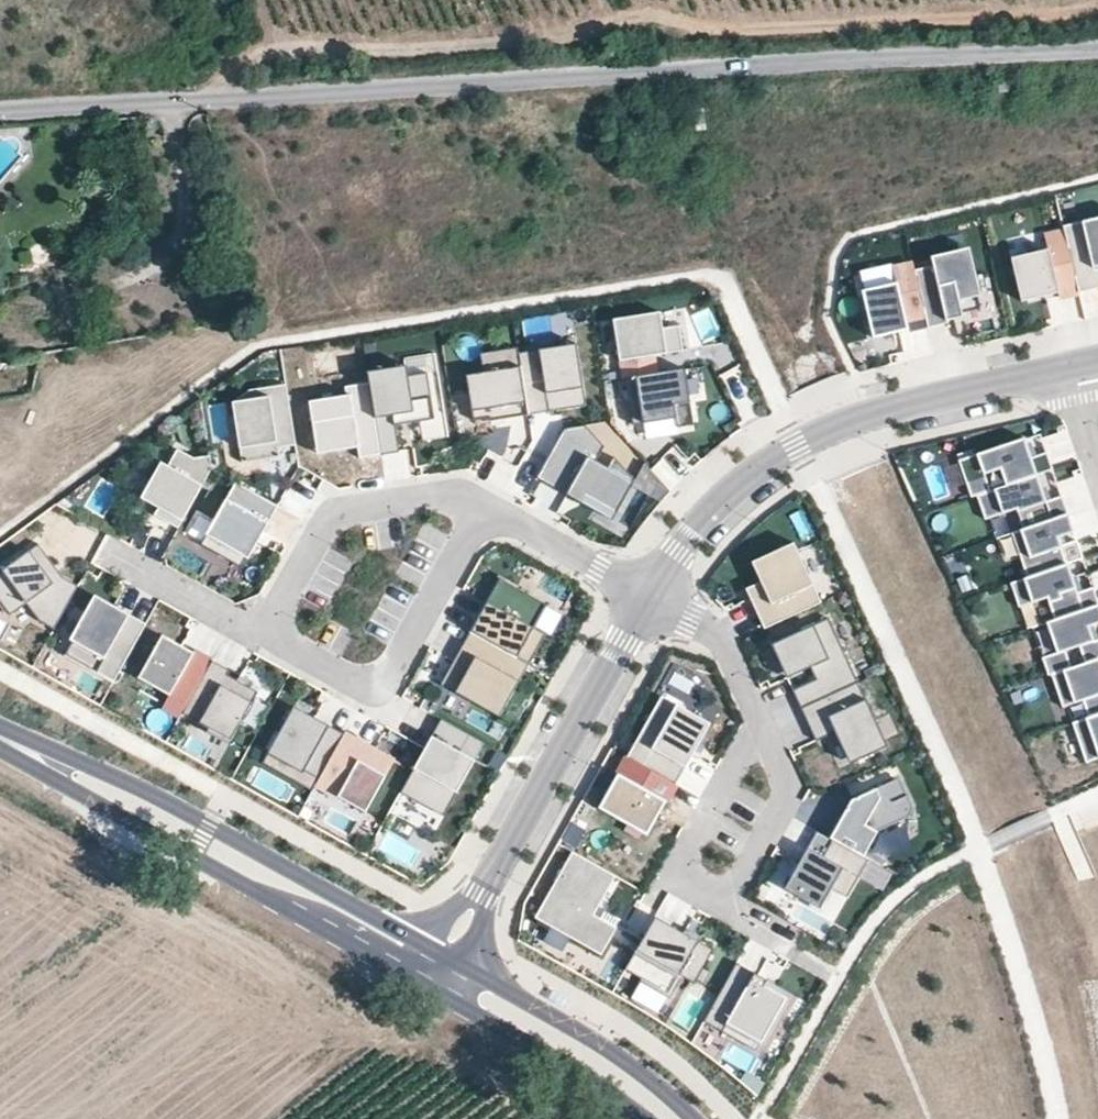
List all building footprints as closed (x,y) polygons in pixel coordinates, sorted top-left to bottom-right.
[(1078,292),(1097,287),(1097,286),(1094,269),(1092,262),(1097,261),(1097,217),(1063,225),(1064,231),(1078,292)] [(1056,297),(1078,292),(1064,231),(1045,235),(1048,248),(1011,257),(1021,300),(1055,292),(1056,297)] [(933,265),(914,270),(927,325),(927,327),(947,323),(947,320),(961,317),(960,313),(979,308),(966,252),(931,260),(933,265)] [(927,325),(914,270),(912,263),(892,268),(896,282),(862,290),(873,337),(927,325)] [(661,312),(613,320),(623,379),(625,378),(657,373),(655,356),(684,351),(680,326),(664,328),(661,312)] [(577,344),(519,354),(529,416),(587,406),(577,344)] [(518,348),(480,354),(483,373),(466,376),(473,422),(490,419),(490,422),(529,416),(519,354),(518,348)] [(657,373),(625,378),(633,425),(676,418),(677,428),(694,425),(685,369),(657,373)] [(400,372),(368,377),(369,383),(381,455),(399,452),(395,425),(395,424),(402,423),(401,414),(407,413),(409,423),(421,421),(413,375),(401,377),(400,372)] [(607,407),(620,407),(619,380),(606,381),(607,407)] [(381,455),(369,383),(345,387),(347,400),(310,406),(316,447),(338,444),(339,450),(358,447),(359,458),(381,455)] [(250,391),(232,398),(242,463),(269,459),(268,453),(279,452),(278,448),(296,445),(287,385),(250,391)] [(402,423),(395,424),(395,425),(409,423),(407,413),(401,414),(402,423)] [(588,425),(564,429),(537,477),(568,494),(571,487),(586,495),(582,502),(601,513),(606,505),(623,514),(641,483),(618,458),(612,465),(603,457),(609,448),(588,425)] [(1024,438),(959,460),(971,497),(977,495),(1037,474),(1052,469),(1047,452),(1031,458),(1024,438)] [(213,472),(211,459),(195,462),(179,453),(170,469),(163,466),(143,502),(160,511),(156,518),(180,532),(213,472)] [(1046,501),(1037,474),(977,495),(985,519),(1016,509),(1023,529),(1068,513),(1061,496),(1046,501)] [(278,506),(236,483),(201,545),(243,568),(278,506)] [(571,487),(568,494),(582,502),(586,495),(571,487)] [(606,505),(601,513),(619,523),(623,514),(606,505)] [(1023,529),(1012,532),(1027,577),(1067,564),(1058,537),(1074,532),(1068,513),(1023,529)] [(765,629),(813,607),(803,585),(811,581),(794,543),(752,562),(761,582),(750,587),(760,608),(756,610),(765,629)] [(0,573),(0,603),(10,617),(26,605),(38,622),(54,630),(78,588),(63,579),(58,583),(44,564),(49,561),(38,545),(0,573)] [(63,579),(49,561),(44,564),(58,583),(63,579)] [(1067,564),(1027,577),(1010,583),(1019,607),(1047,598),(1054,619),(1097,605),(1097,603),(1093,588),(1077,593),(1067,564)] [(501,579),(471,632),(527,664),(544,634),(532,627),(544,604),(501,579)] [(821,603),(811,581),(803,585),(813,607),(821,603)] [(756,610),(760,608),(750,587),(746,589),(756,610)] [(117,677),(145,628),(96,601),(68,650),(117,677)] [(1054,619),(1046,622),(1057,653),(1042,658),(1048,676),(1051,675),(1097,659),(1097,641),(1094,642),(1089,628),(1097,625),(1097,605),(1054,619)] [(793,690),(801,708),(810,704),(859,682),(829,618),(772,644),(784,671),(808,660),(811,668),(817,680),(793,690)] [(527,664),(471,632),(463,646),(470,650),(462,664),(455,660),(442,684),(499,716),(527,664)] [(183,714),(212,661),(194,651),(193,653),(163,636),(139,678),(169,696),(163,707),(180,718),(183,714)] [(463,646),(455,660),(462,664),(470,650),(463,646)] [(1051,675),(1062,707),(1083,700),(1089,717),(1097,714),(1097,659),(1051,675)] [(808,660),(784,671),(788,679),(811,668),(808,660)] [(230,671),(212,661),(183,714),(231,741),(258,692),(227,675),(230,671)] [(859,682),(810,704),(817,720),(832,713),(847,745),(881,729),(859,682)] [(676,785),(697,747),(695,739),(705,721),(661,696),(627,758),(628,758),(676,785)] [(810,704),(801,708),(809,724),(817,720),(810,704)] [(319,780),(344,735),(326,725),(325,727),(293,709),(269,752),(319,780)] [(1089,717),(1072,722),(1086,762),(1097,758),(1097,714),(1089,717)] [(426,749),(401,793),(427,807),(429,803),(442,811),(453,791),(457,793),(484,744),(442,720),(432,738),(435,739),(429,750),(426,749)] [(394,762),(344,735),(319,780),(316,785),(366,813),(394,762)] [(435,739),(432,738),(426,749),(429,750),(435,739)] [(319,780),(269,752),(262,764),(312,792),(316,785),(319,780)] [(648,835),(676,785),(628,758),(600,808),(628,824),(628,829),(639,835),(644,832),(648,835)] [(849,786),(854,798),(898,777),(892,765),(849,786)] [(852,800),(830,839),(863,857),(868,849),(877,832),(909,816),(912,807),(898,777),(852,800)] [(830,839),(817,831),(785,889),(820,909),(832,888),(843,869),(859,877),(868,860),(863,857),(830,839)] [(868,849),(863,857),(868,860),(881,867),(886,859),(868,849)] [(616,876),(573,852),(536,918),(602,955),(617,928),(601,919),(594,915),(599,906),(616,876)] [(847,897),(859,877),(843,869),(832,888),(847,897)] [(606,910),(599,906),(594,915),(601,919),(606,910)] [(655,917),(625,971),(668,996),(679,977),(694,985),(714,950),(655,917)] [(737,963),(704,1021),(723,1032),(728,1023),(762,1042),(787,998),(765,986),(768,981),(737,963)]
